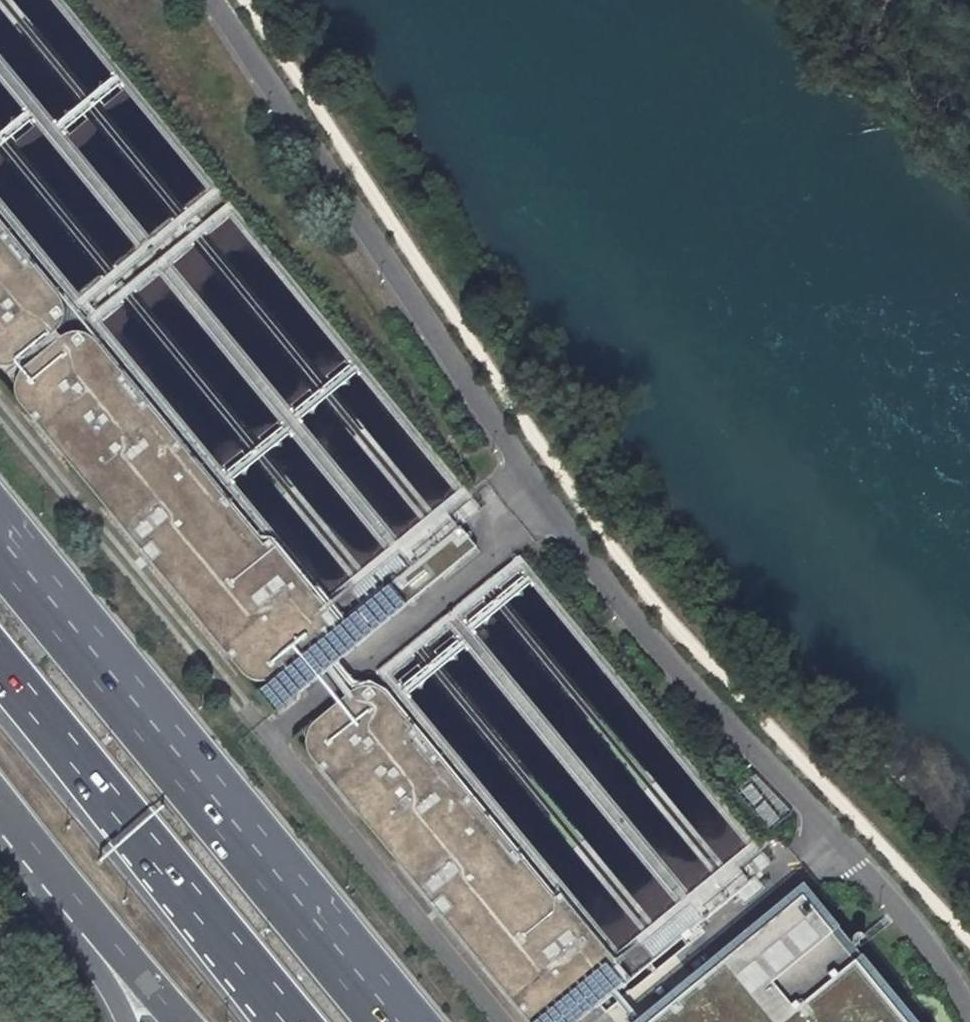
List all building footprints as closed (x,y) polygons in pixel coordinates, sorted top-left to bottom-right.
[(77,310),(220,193),(61,0),(0,0),(0,216),(77,310)] [(264,682),(273,679),(255,693),(272,715),(475,548),(458,527),(457,528),(444,513),(467,494),(227,202),(85,319),(267,540),(261,545),(93,341),(86,336),(79,334),(70,334),(62,336),(56,340),(20,370),(15,377),(13,384),(13,393),(15,399),(18,404),(72,470),(101,505),(241,675),(244,678),(248,680),(252,682),(258,683),(264,682)] [(2,368),(9,367),(15,364),(54,331),(59,324),(61,317),(62,309),(59,301),(54,295),(0,229),(0,368),(2,368)] [(552,899),(384,696),(377,690),(370,688),(363,687),(354,689),(349,693),(312,723),(309,726),(305,734),(303,744),(306,753),(308,758),(526,1021),(577,1021),(597,1005),(604,1014),(702,933),(695,925),(713,910),(723,922),(743,905),(733,894),(728,898),(715,883),(758,848),(518,556),(376,673),(558,894),(552,899)] [(749,784),(739,793),(751,807),(761,799),(749,784)] [(764,803),(754,812),(768,828),(778,819),(764,803)] [(799,898),(648,1021),(902,1021),(799,898)]
